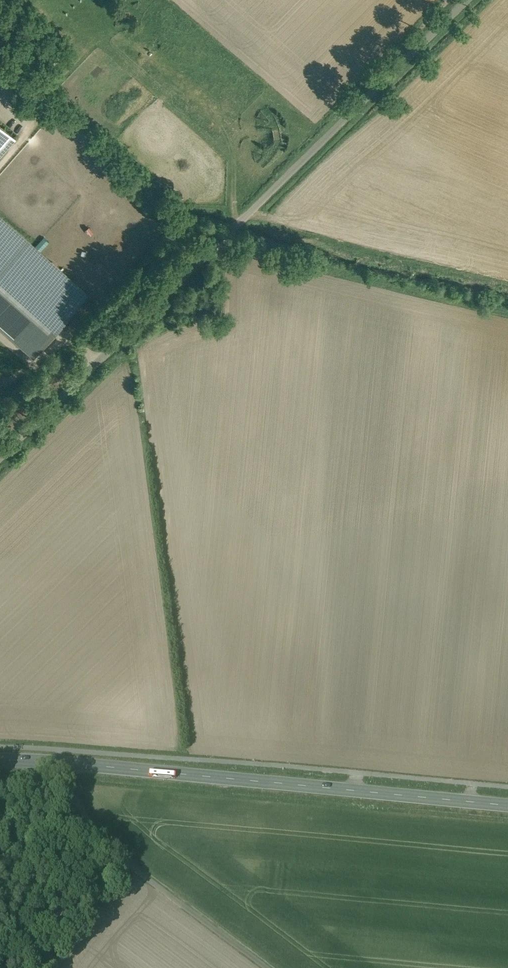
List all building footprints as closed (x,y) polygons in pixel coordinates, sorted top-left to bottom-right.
[(15,139),(0,126),(0,156),(15,139)] [(0,218),(0,323),(35,354),(87,295),(0,218)]
